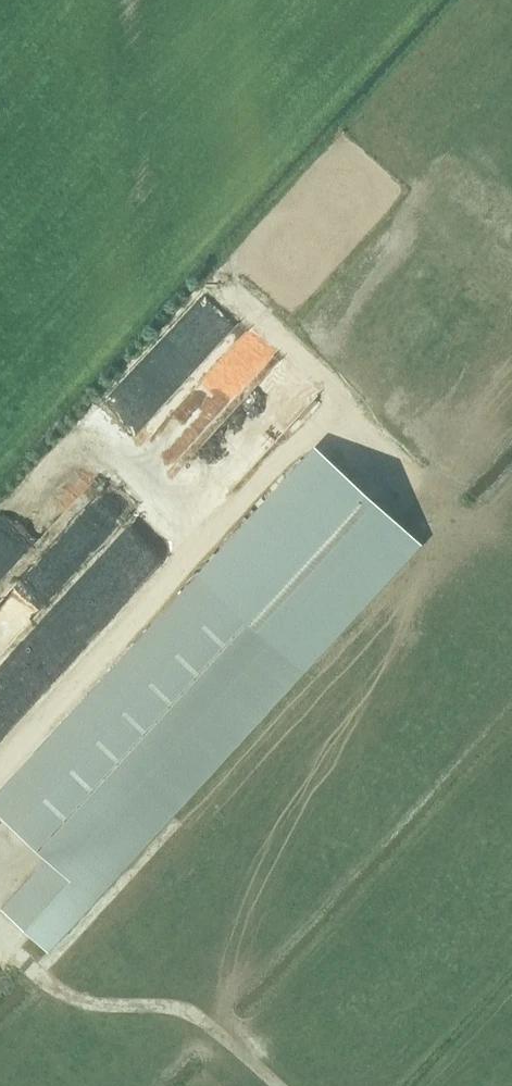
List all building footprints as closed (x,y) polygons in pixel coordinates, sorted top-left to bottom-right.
[(64,492),(91,508),(105,483),(78,467),(79,464),(52,448),(44,461),(59,470),(58,471),(72,479),(64,492)] [(0,798),(0,815),(48,858),(2,908),(48,951),(62,936),(104,889),(172,813),(299,670),(418,541),(318,450),(198,580),(0,798)]
